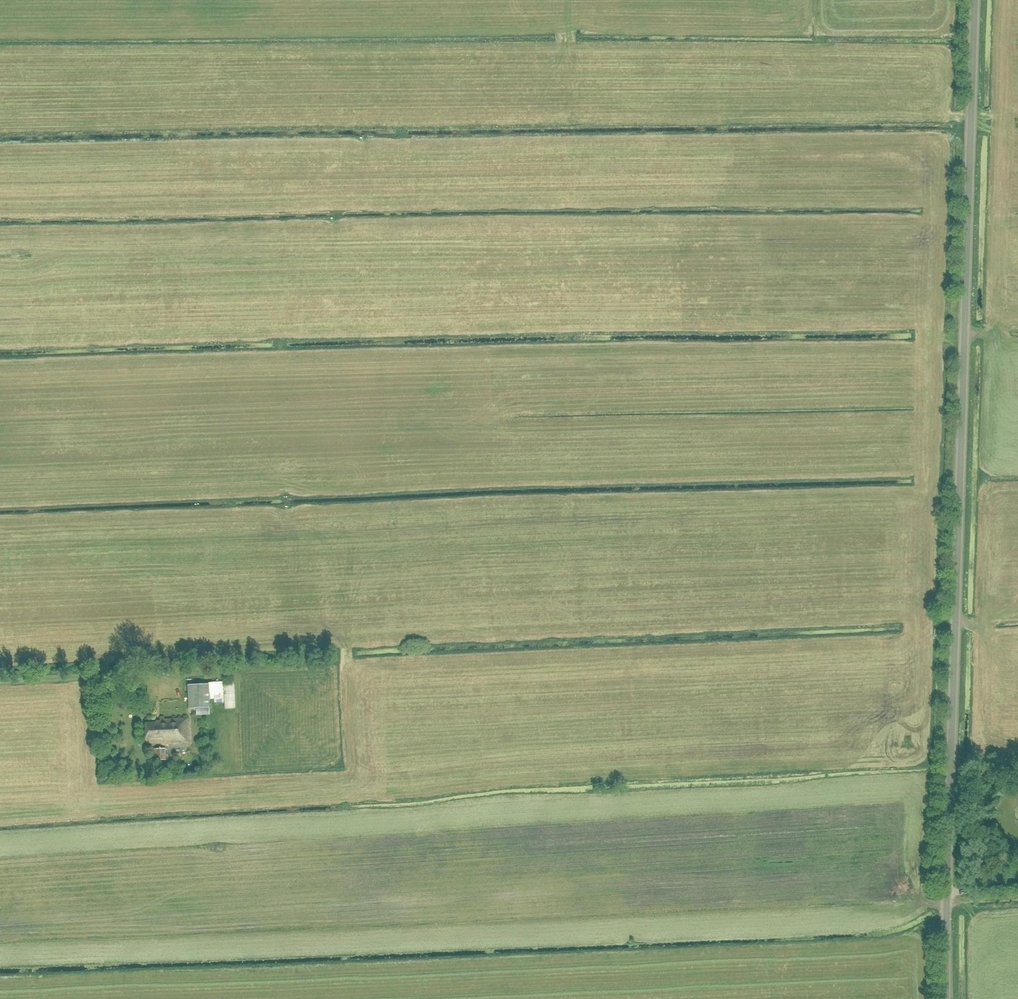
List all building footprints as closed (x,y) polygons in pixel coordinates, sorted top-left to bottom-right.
[(213,683),(214,703),(224,702),(223,682),(213,683)] [(191,708),(195,708),(195,715),(214,715),(213,708),(211,708),(211,684),(191,684),(191,708)] [(146,742),(188,741),(187,718),(161,719),(161,722),(145,723),(146,742)]
